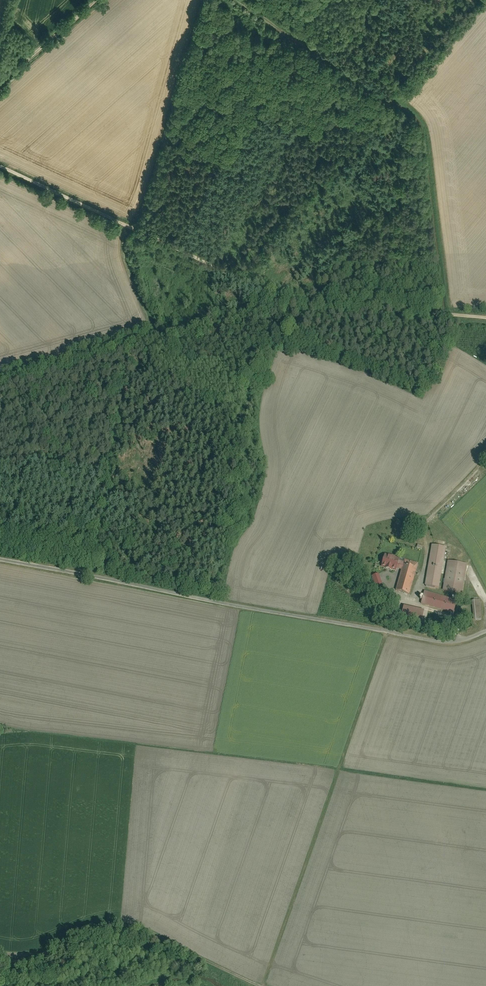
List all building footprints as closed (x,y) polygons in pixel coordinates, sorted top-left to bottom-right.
[(447,547),(433,545),(426,584),(440,586),(447,547)] [(400,557),(386,553),(382,567),(397,571),(397,568),(400,560),(400,557)] [(419,563),(405,559),(405,562),(402,570),(397,590),(410,594),(419,563)] [(467,564),(449,561),(444,590),(462,593),(467,564)] [(383,583),(379,573),(373,575),(377,585),(383,583)] [(457,600),(426,591),(423,602),(454,610),(457,600)] [(480,599),(472,600),(474,619),(483,618),(480,599)] [(425,610),(405,605),(401,621),(421,626),(425,610)]
